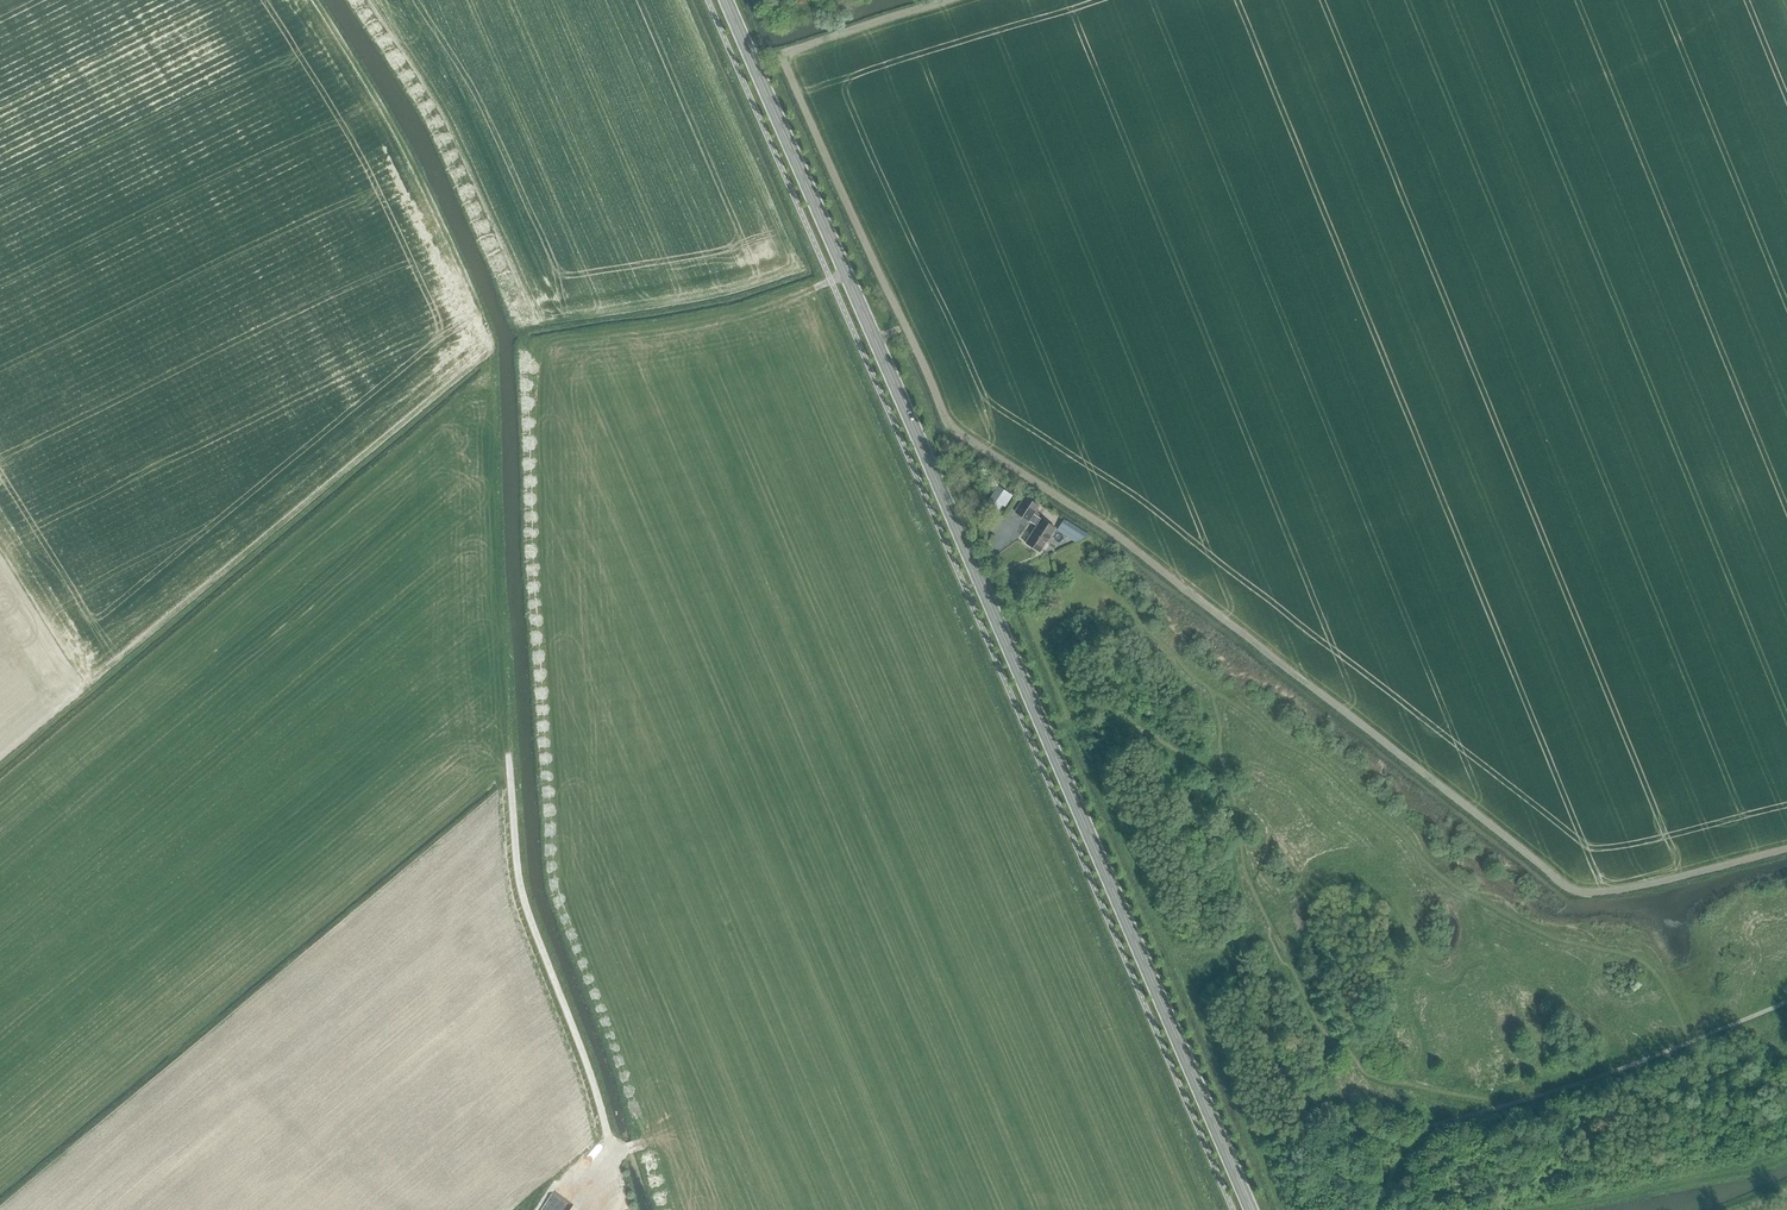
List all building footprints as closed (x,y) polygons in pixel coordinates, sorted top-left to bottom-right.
[(1004,507),(1012,495),(998,485),(990,498),(1004,507)] [(1054,527),(1041,519),(1040,518),(1040,519),(1033,514),(1038,505),(1024,496),(1014,511),(1028,521),(1028,520),(1036,525),(1025,542),(1039,551),(1054,527)] [(1080,543),(1088,532),(1067,517),(1059,528),(1080,543)]
